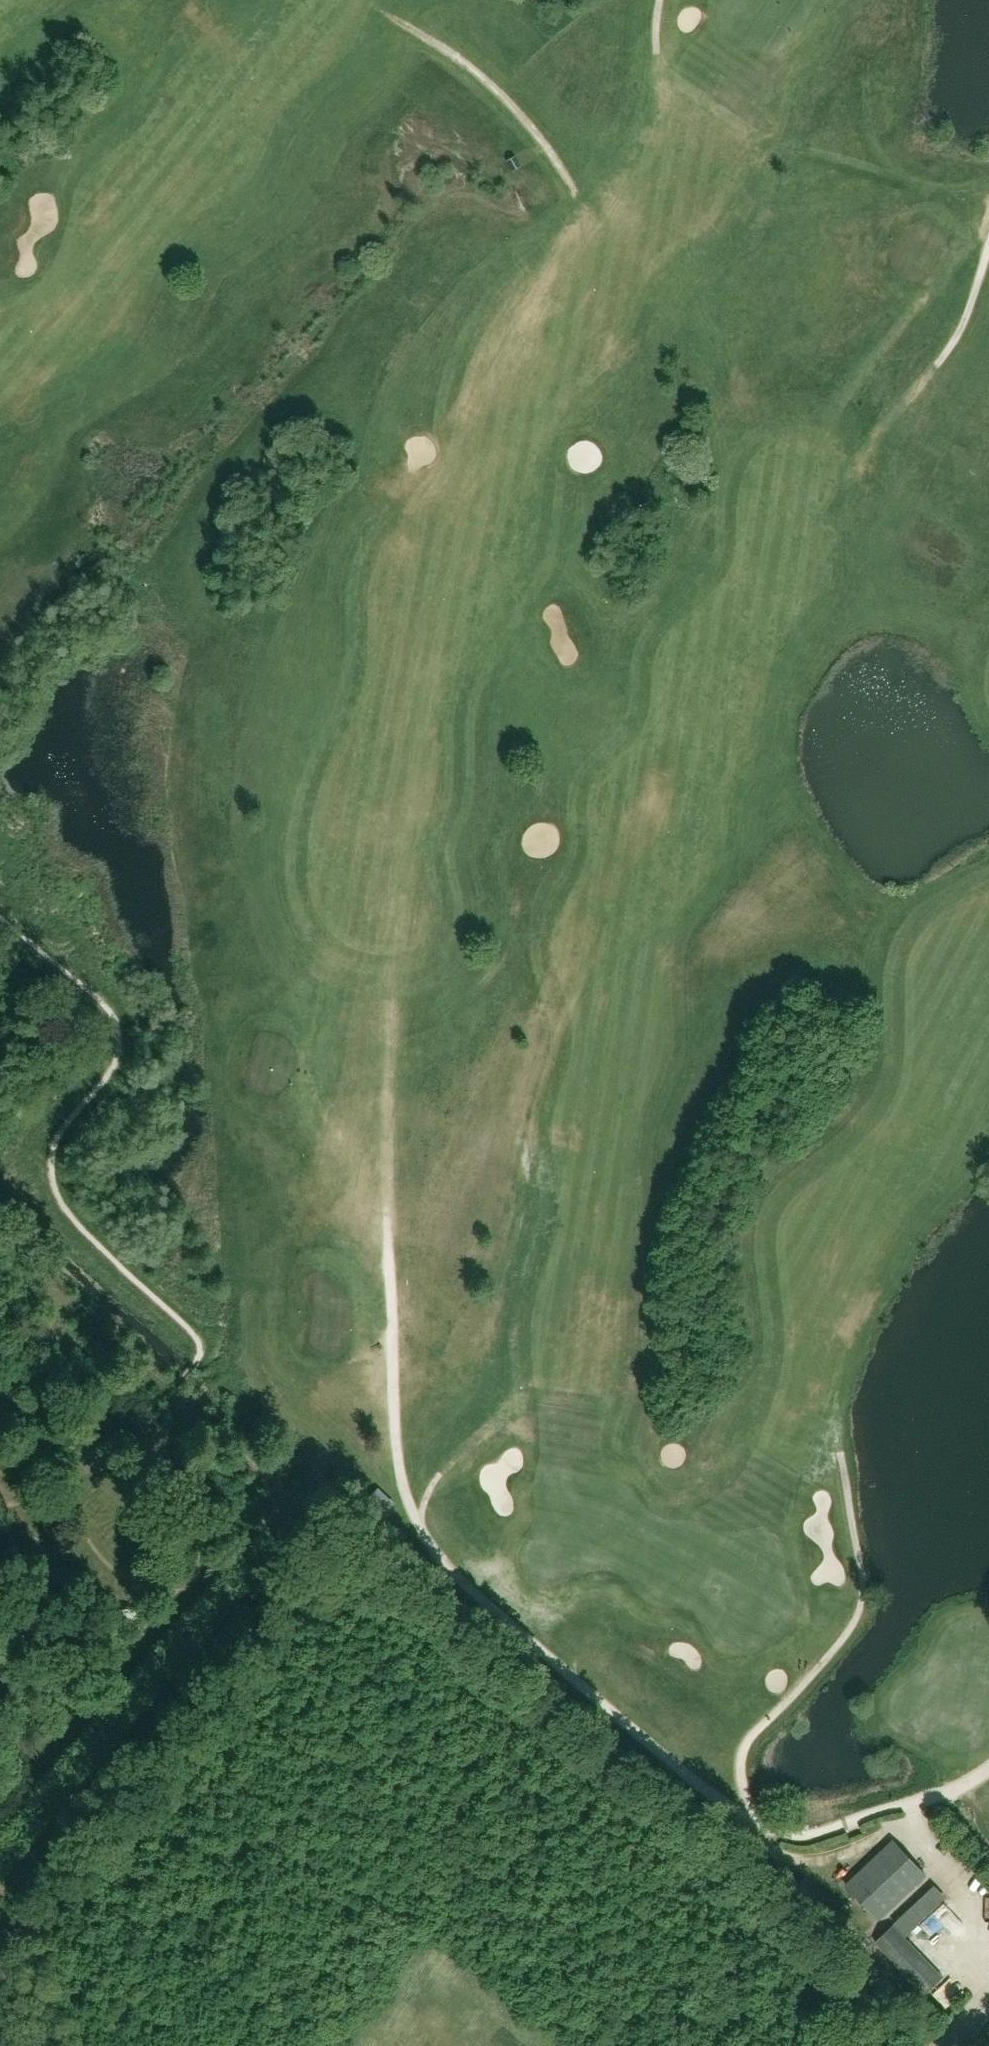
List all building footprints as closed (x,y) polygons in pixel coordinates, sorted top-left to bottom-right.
[(395,1503),(379,1487),(368,1497),(385,1513),(395,1503)] [(879,1919),(926,1875),(893,1840),(846,1884),(879,1919)] [(906,1935),(929,1913),(918,1901),(895,1924),(906,1935)] [(875,1942),(925,1995),(944,1976),(894,1924),(875,1942)]
